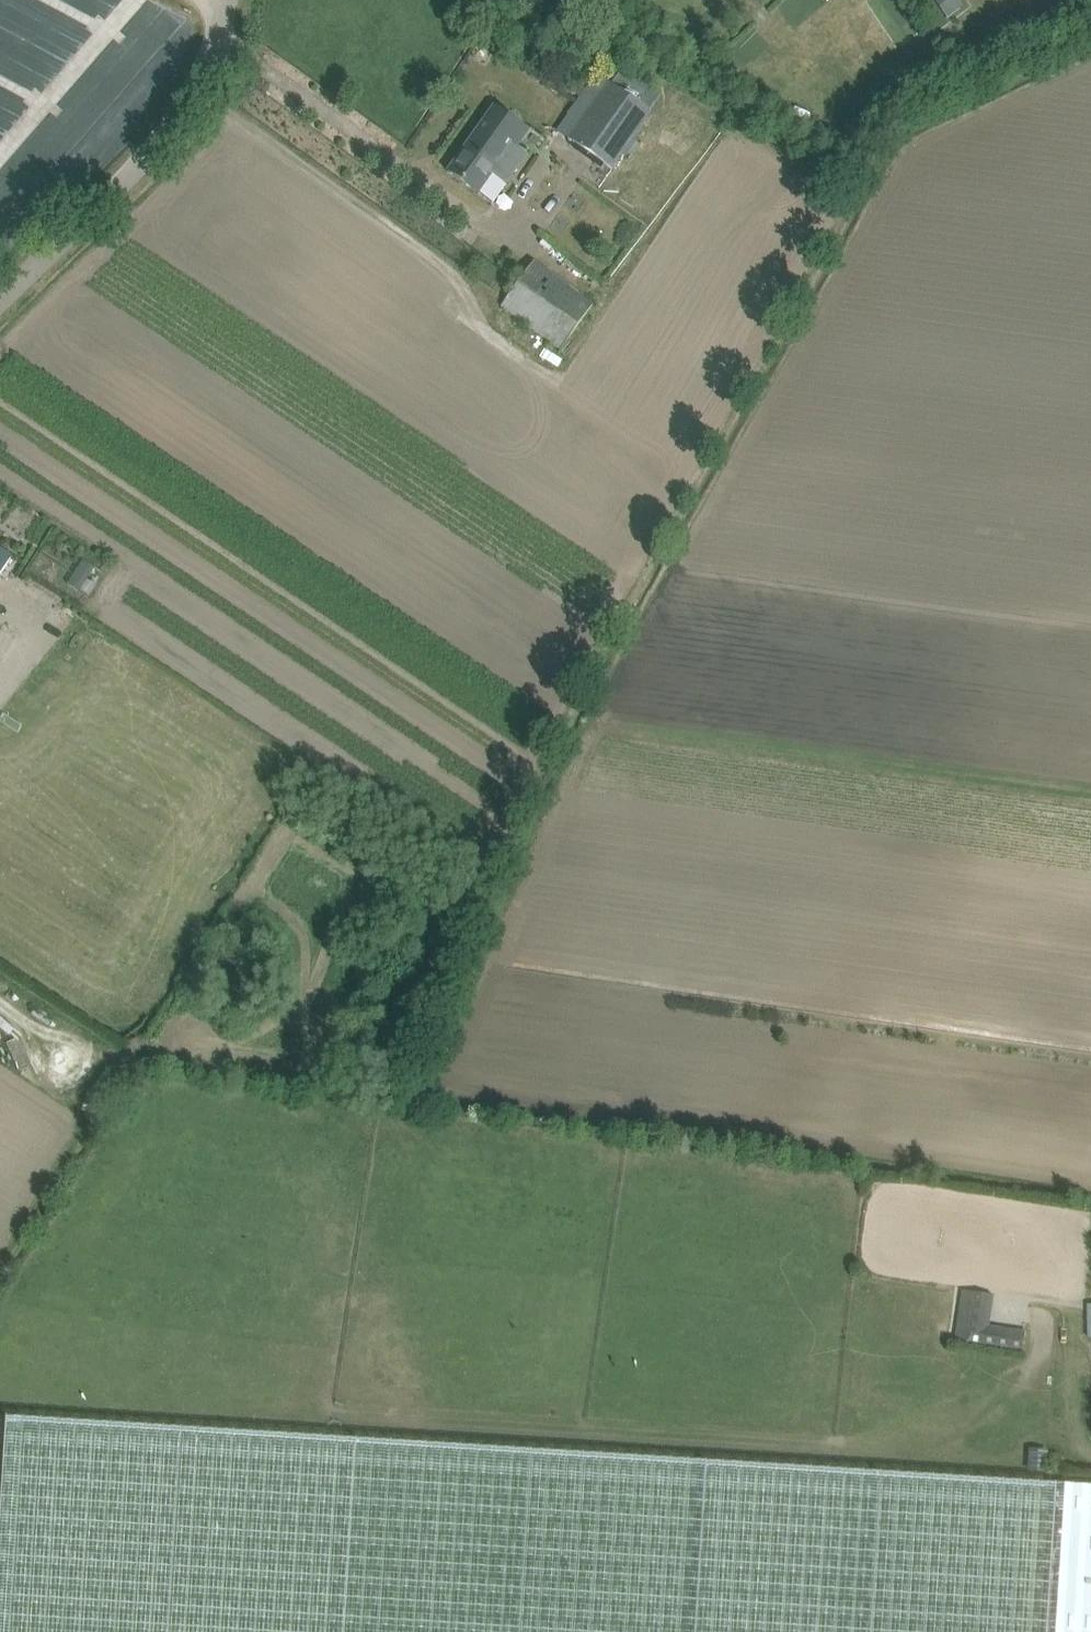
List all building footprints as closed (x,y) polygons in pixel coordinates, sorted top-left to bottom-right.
[(947,18),(961,7),(956,0),(934,0),(947,18)] [(539,24),(534,33),(551,43),(556,34),(539,24)] [(601,99),(570,142),(607,167),(613,171),(653,114),(647,110),(637,103),(614,89),(611,86),(601,99)] [(493,107),(447,172),(465,184),(492,203),(525,157),(526,155),(516,147),(527,131),(493,107)] [(560,349),(593,305),(533,262),(501,306),(560,349)] [(0,548),(0,572),(11,555),(0,548)] [(81,592),(95,568),(83,561),(69,585),(81,592)] [(0,630),(0,652),(11,635),(1,628),(0,630)] [(990,1326),(994,1295),(963,1291),(955,1344),(1022,1354),(1025,1331),(990,1326)] [(5,1418),(0,1491),(0,1631),(1090,1631),(1090,1488),(5,1418)]
